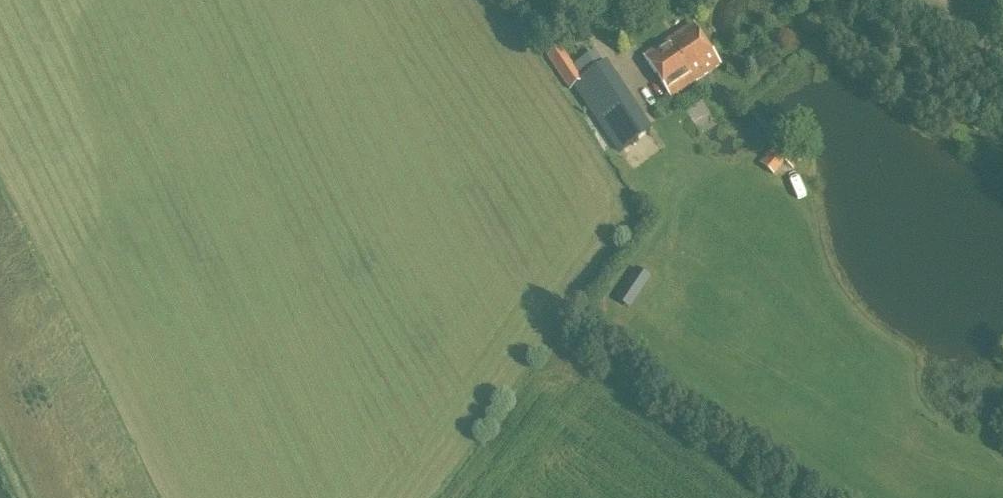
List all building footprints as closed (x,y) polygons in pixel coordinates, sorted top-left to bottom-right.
[(671,97),(719,66),(693,26),(645,57),(671,97)] [(586,46),(574,54),(580,63),(592,55),(586,46)] [(582,78),(563,50),(547,58),(568,90),(574,87),(618,154),(653,131),(607,62),(582,78)] [(793,170),(799,163),(776,143),(760,163),(774,177),(785,164),(793,170)]
